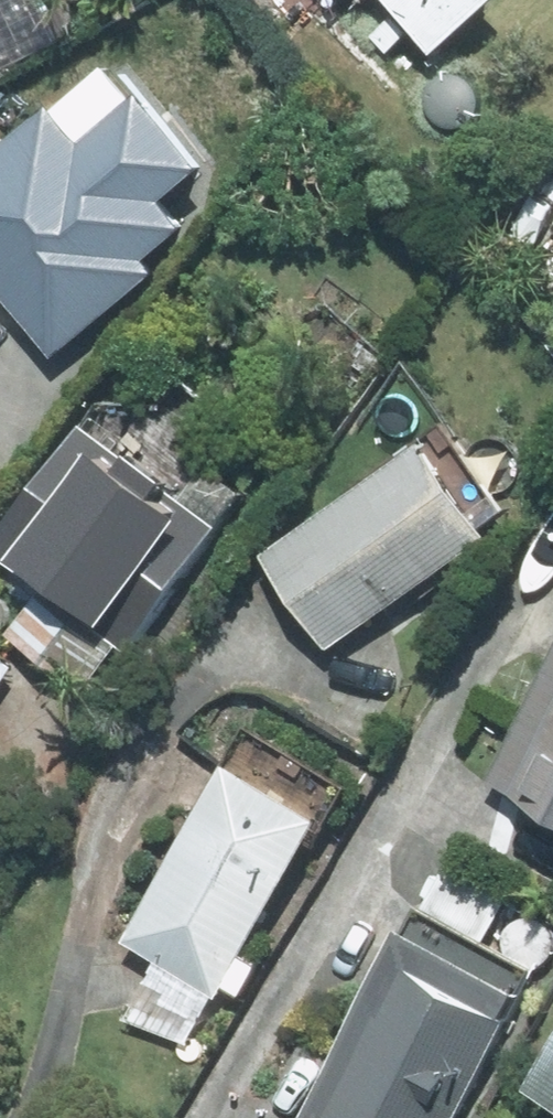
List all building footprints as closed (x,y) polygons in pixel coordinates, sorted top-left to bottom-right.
[(86,40),(69,0),(0,0),(0,76),(86,40)] [(344,17),(364,0),(330,0),(344,17)] [(462,58),(534,0),(414,0),(462,58)] [(68,328),(55,308),(93,285),(24,175),(0,190),(0,409),(9,424),(74,384),(47,341),(68,328)] [(42,612),(24,638),(99,694),(132,649),(147,659),(267,498),(233,473),(222,488),(178,454),(169,466),(113,424),(19,549),(34,561),(13,590),(42,612)] [(459,443),(283,557),(345,653),(522,539),(459,443)] [(32,672),(0,650),(0,719),(32,672)] [(505,783),(552,814),(552,705),(505,783)] [(351,823),(325,806),(329,801),(253,751),(224,795),(237,801),(144,943),(173,962),(140,1012),(201,1052),(242,991),(258,1001),(278,968),(262,958),(351,823)] [(319,1117),(483,1117),(540,1027),(534,1024),(551,996),(544,991),(552,978),(552,976),(446,911),(319,1117)]
